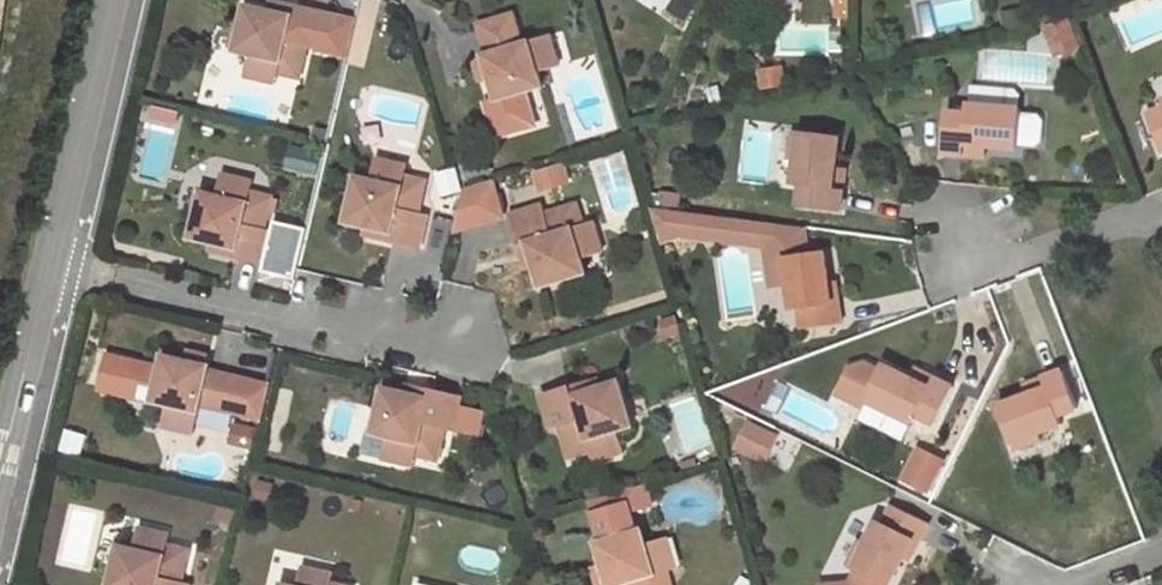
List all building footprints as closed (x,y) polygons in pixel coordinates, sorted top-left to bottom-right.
[(268,8),(287,12),(288,3),(277,0),(270,0),(268,8)] [(268,8),(246,2),(235,49),(250,53),(248,63),(280,71),(300,75),(308,44),(317,46),(324,11),(288,3),(287,12),(268,8)] [(357,19),(324,11),(317,46),(349,54),(357,19)] [(492,78),(499,99),(544,85),(540,71),(550,67),(541,36),(523,41),(514,12),(480,22),(489,51),(485,53),(486,56),(492,78)] [(1073,20),(1046,26),(1052,49),(1079,42),(1073,20)] [(551,33),(541,36),(550,67),(560,64),(551,33)] [(486,56),(477,59),(484,80),(492,78),(486,56)] [(280,71),(248,63),(245,73),(277,81),(280,71)] [(1030,98),(1004,97),(1004,104),(1029,106),(1030,98)] [(974,111),(955,110),(952,150),(973,152),(974,141),(994,142),(1026,145),(1027,142),(1044,143),(1050,138),(1052,117),(1047,111),(1029,110),(1029,106),(1004,104),(975,102),(974,111)] [(1152,110),(1161,137),(1161,106),(1152,110)] [(807,128),(799,127),(796,152),(804,153),(807,128)] [(846,133),(807,128),(804,153),(800,181),(809,183),(806,203),(847,208),(849,187),(839,185),(842,165),(846,133)] [(994,142),(974,141),(973,152),(993,153),(994,142)] [(407,174),(409,164),(378,157),(375,167),(407,174)] [(567,164),(534,174),(540,194),(573,184),(567,164)] [(853,166),(842,165),(839,185),(849,187),(853,166)] [(373,178),(358,174),(347,220),(369,226),(387,230),(385,239),(422,247),(429,212),(421,210),(428,179),(407,174),(375,167),(373,178)] [(252,191),(254,181),(222,173),(220,183),(252,191)] [(498,193),(494,179),(466,187),(456,230),(484,221),(485,196),(498,193)] [(218,194),(203,190),(192,237),(214,242),(232,246),(230,255),(266,264),(274,229),(265,227),(273,196),(252,191),(220,183),(218,194)] [(485,196),(484,221),(505,215),(498,193),(485,196)] [(536,263),(543,285),(589,271),(584,256),(594,253),(585,222),(579,201),(548,211),(545,203),(511,213),(522,248),(530,246),(536,263)] [(687,232),(690,208),(652,203),(660,229),(687,232)] [(690,208),(687,232),(767,243),(764,218),(690,208)] [(810,249),(806,223),(764,218),(767,243),(769,258),(787,256),(791,280),(795,307),(801,306),(803,325),(844,321),(841,300),(833,300),(825,247),(810,249)] [(585,222),(594,253),(605,250),(595,219),(585,222)] [(369,226),(367,234),(385,239),(387,230),(369,226)] [(214,242),(212,251),(230,255),(232,246),(214,242)] [(528,266),(536,263),(530,246),(522,248),(528,266)] [(787,256),(769,258),(773,283),(791,280),(787,256)] [(208,363),(210,354),(188,349),(186,358),(208,363)] [(100,396),(148,401),(153,359),(105,353),(100,396)] [(240,375),(210,369),(211,364),(208,363),(186,358),(165,353),(154,400),(169,404),(166,414),(198,422),(202,403),(232,410),(240,375)] [(918,375),(889,361),(886,366),(871,359),(856,364),(843,391),(869,404),(873,397),(895,407),(920,419),(924,411),(942,420),(960,383),(941,374),(936,384),(918,375)] [(941,374),(922,365),(918,375),(936,384),(941,374)] [(1070,366),(1050,373),(1053,383),(1034,390),(1004,402),(1018,438),(1042,429),(1069,419),(1066,410),(1084,403),(1070,366)] [(1050,373),(1030,381),(1034,390),(1053,383),(1050,373)] [(597,376),(578,381),(581,390),(599,385),(597,376)] [(578,381),(543,392),(553,426),(562,424),(571,454),(592,448),(623,439),(620,428),(635,424),(621,378),(599,385),(581,390),(578,381)] [(428,386),(410,382),(408,390),(427,395),(428,386)] [(408,390),(386,385),(375,432),(390,436),(388,446),(419,453),(440,458),(448,427),(456,429),(464,394),(428,386),(427,395),(408,390)] [(873,397),(869,404),(891,414),(895,407),(873,397)] [(198,422),(166,414),(164,424),(196,432),(198,422)] [(775,432),(751,420),(740,444),(764,455),(775,432)] [(1042,429),(1018,438),(1021,445),(1045,436),(1042,429)] [(592,448),(595,458),(626,449),(623,439),(592,448)] [(419,453),(388,446),(385,456),(417,463),(419,453)] [(926,455),(917,475),(933,484),(943,463),(926,455)] [(629,500),(632,508),(655,501),(649,481),(592,499),(595,510),(629,500)] [(604,538),(638,528),(632,508),(629,500),(595,510),(604,538)] [(899,502),(890,520),(885,517),(873,543),(861,566),(866,569),(861,578),(831,579),(832,584),(890,584),(892,581),(896,583),(911,554),(919,535),(927,539),(935,520),(899,502)] [(172,534),(140,526),(138,537),(170,544),(172,534)] [(616,584),(653,584),(650,574),(668,569),(658,538),(648,541),(644,526),(638,528),(604,538),(598,540),(605,565),(611,584),(614,584),(616,584)] [(668,534),(658,538),(668,569),(670,568),(678,565),(668,534)] [(927,539),(919,535),(911,554),(918,557),(927,539)] [(121,544),(111,584),(191,584),(192,582),(183,580),(190,549),(170,544),(138,537),(136,547),(121,544)] [(873,543),(865,540),(854,563),(861,566),(873,543)] [(335,572),(303,564),(301,575),(333,582),(335,572)] [(605,565),(596,567),(602,584),(611,584),(605,565)] [(670,568),(668,569),(650,574),(653,584),(675,584),(670,568)] [(333,582),(301,575),(299,584),(343,584),(333,582)]
